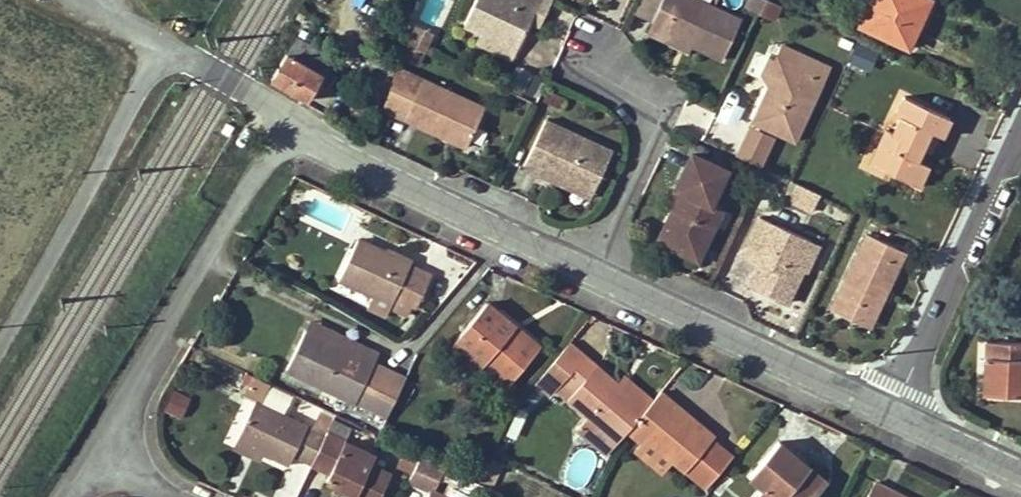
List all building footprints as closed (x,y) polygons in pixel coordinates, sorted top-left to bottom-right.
[(465,25),(481,33),(518,50),(537,11),(546,14),(553,0),(477,0),(465,25)] [(638,9),(650,14),(656,0),(641,0),(638,9)] [(723,58),(741,19),(699,0),(662,0),(647,32),(664,40),(667,33),(693,45),(723,58)] [(781,0),(745,0),(743,8),(776,17),(781,0)] [(916,19),(921,21),(931,0),(871,0),(860,24),(904,45),(916,19)] [(301,22),(305,14),(298,10),(293,17),(301,22)] [(921,21),(916,19),(904,45),(909,48),(921,21)] [(413,21),(406,33),(428,42),(433,30),(413,21)] [(309,31),(302,27),(298,34),(305,38),(309,31)] [(424,51),(428,42),(406,33),(404,42),(408,44),(424,51)] [(513,60),(518,50),(481,33),(477,44),(513,60)] [(690,52),(693,45),(667,33),(664,40),(690,52)] [(307,101),(333,57),(305,41),(297,36),(273,79),(307,101)] [(424,51),(408,44),(403,56),(419,63),(424,51)] [(770,83),(753,121),(795,142),(829,68),(782,46),(775,61),(782,64),(773,85),(770,83)] [(765,82),(770,83),(773,85),(782,64),(775,61),(765,82)] [(529,95),(538,75),(519,66),(510,86),(529,95)] [(467,146),(477,123),(485,107),(424,78),(405,118),(467,146)] [(735,124),(745,105),(725,94),(715,113),(735,124)] [(919,187),(929,166),(917,160),(923,148),(931,131),(939,135),(943,136),(952,119),(904,97),(895,115),(900,117),(892,133),(886,130),(876,149),(892,157),(885,171),(919,187)] [(596,185),(602,173),(612,151),(532,112),(510,158),(540,172),(541,170),(545,162),(596,185)] [(931,131),(923,148),(931,151),(939,135),(931,131)] [(885,171),(892,157),(876,149),(870,164),(885,171)] [(714,226),(709,223),(717,206),(711,203),(727,171),(691,153),(675,188),(684,192),(681,199),(678,198),(665,226),(673,240),(689,247),(692,241),(704,246),(714,226)] [(596,185),(545,162),(541,170),(592,194),(596,185)] [(722,208),(717,206),(709,223),(714,226),(722,209),(722,208)] [(788,301),(804,268),(804,265),(800,263),(811,240),(759,216),(741,254),(759,263),(767,266),(757,287),(788,301)] [(665,226),(658,240),(698,260),(704,246),(692,241),(689,247),(673,240),(665,226)] [(831,309),(852,319),(856,312),(873,320),(883,300),(876,297),(879,289),(889,287),(900,264),(890,261),(896,246),(867,233),(831,309)] [(407,308),(425,268),(359,239),(340,278),(407,308)] [(804,268),(809,271),(820,244),(811,240),(800,263),(804,265),(804,268)] [(896,246),(890,261),(900,264),(906,251),(896,246)] [(759,263),(749,283),(757,287),(767,266),(759,263)] [(879,289),(876,297),(883,300),(889,287),(879,289)] [(536,350),(512,330),(516,325),(488,302),(454,341),(506,386),(536,350)] [(870,328),(873,320),(856,312),(852,319),(870,328)] [(311,321),(306,331),(375,362),(379,352),(311,321)] [(516,325),(512,330),(536,350),(540,345),(516,325)] [(388,414),(406,376),(375,362),(306,331),(288,369),(388,414)] [(1020,395),(1020,343),(987,341),(984,393),(1020,395)] [(627,430),(648,406),(618,382),(584,354),(563,378),(576,389),(567,399),(618,442),(627,430)] [(655,398),(625,374),(618,382),(648,406),(655,398)] [(182,416),(190,395),(171,387),(162,409),(182,416)] [(687,419),(690,415),(661,390),(655,398),(648,406),(627,430),(644,444),(649,438),(674,459),(706,487),(732,456),(712,439),(715,435),(700,423),(696,427),(687,419)] [(257,401),(238,439),(243,442),(259,450),(290,464),(294,454),(312,462),(326,433),(257,401)] [(687,419),(696,427),(700,423),(690,415),(687,419)] [(326,433),(344,441),(350,428),(332,419),(326,433)] [(344,441),(326,433),(312,462),(331,471),(327,479),(345,487),(359,494),(358,496),(380,496),(391,474),(371,464),(375,455),(344,441)] [(649,438),(644,444),(637,452),(662,473),(674,459),(649,438)] [(754,496),(814,496),(828,481),(780,440),(749,475),(763,487),(754,496)] [(255,459),(259,450),(243,442),(239,451),(255,459)] [(400,450),(393,474),(433,486),(440,462),(400,450)] [(488,466),(490,461),(482,457),(473,479),(480,482),(488,466)] [(501,472),(504,464),(505,463),(492,457),(490,461),(488,466),(501,472)] [(480,482),(493,488),(501,472),(488,466),(480,482)] [(895,492),(874,481),(865,496),(892,496),(895,492)] [(342,492),(353,496),(358,496),(359,494),(345,487),(342,492)]
